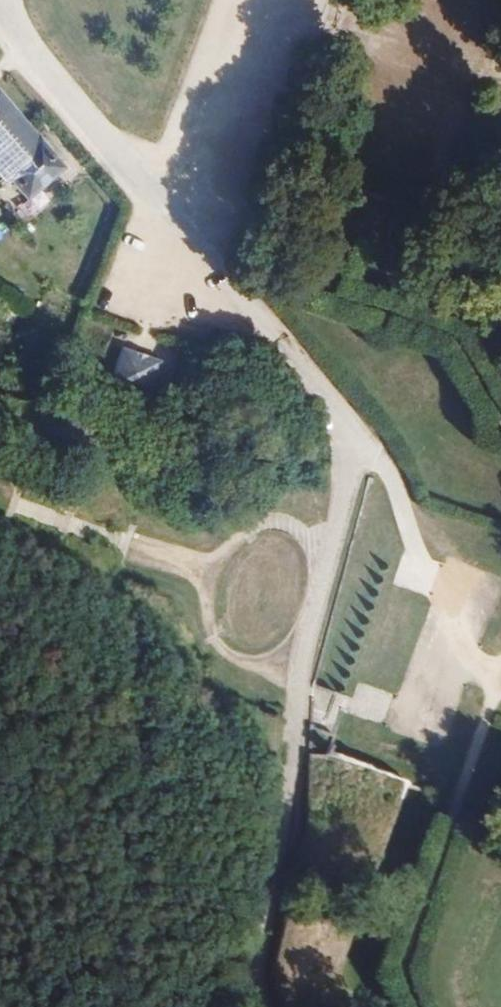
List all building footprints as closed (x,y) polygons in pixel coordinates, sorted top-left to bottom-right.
[(1,87),(0,88),(0,162),(30,197),(67,166),(1,87)] [(134,349),(125,346),(113,381),(146,394),(159,358),(134,349)]
